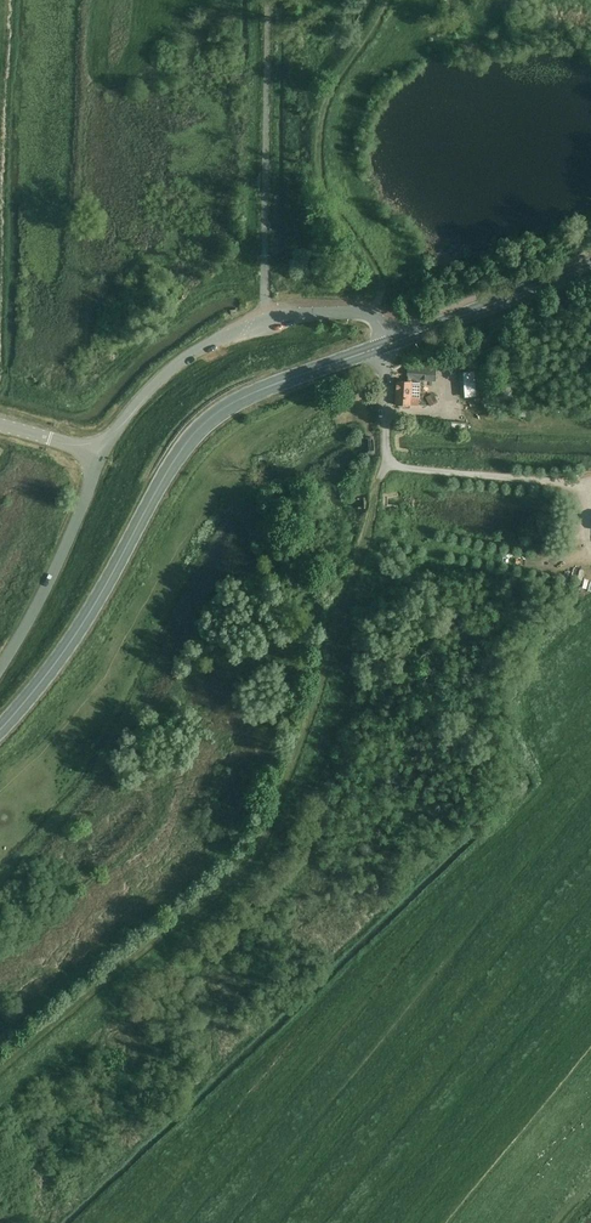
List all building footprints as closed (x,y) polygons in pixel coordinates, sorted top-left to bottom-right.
[(411,405),(412,379),(434,380),(434,368),(408,367),(407,381),(398,381),(396,381),(395,404),(397,404),(411,405)] [(459,381),(460,397),(475,395),(474,379),(459,381)]
